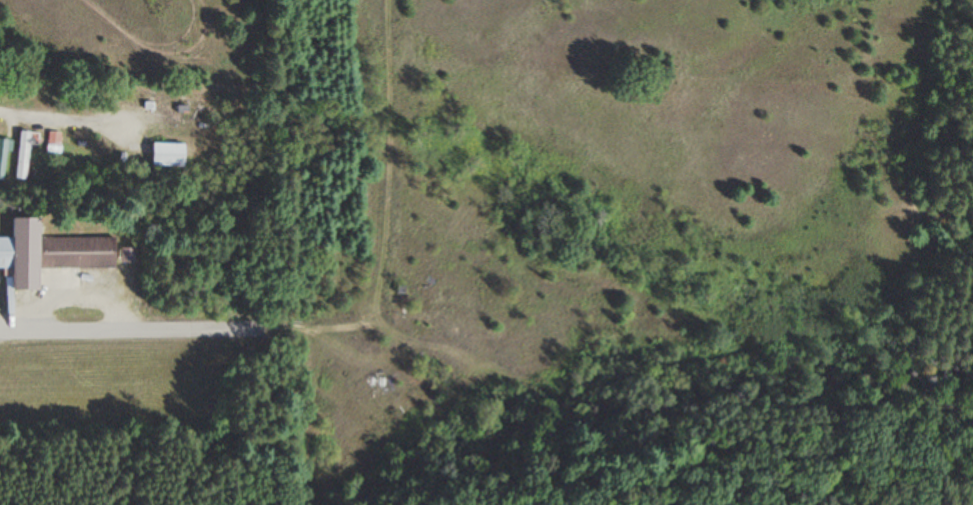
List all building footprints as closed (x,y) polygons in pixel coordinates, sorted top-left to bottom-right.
[(15,180),(26,180),(27,133),(17,133),(15,180)] [(182,167),(182,143),(150,143),(150,167),(182,167)] [(37,238),(37,220),(10,220),(10,239),(0,239),(0,270),(11,270),(11,292),(37,292),(37,269),(113,269),(113,238),(37,238)]
